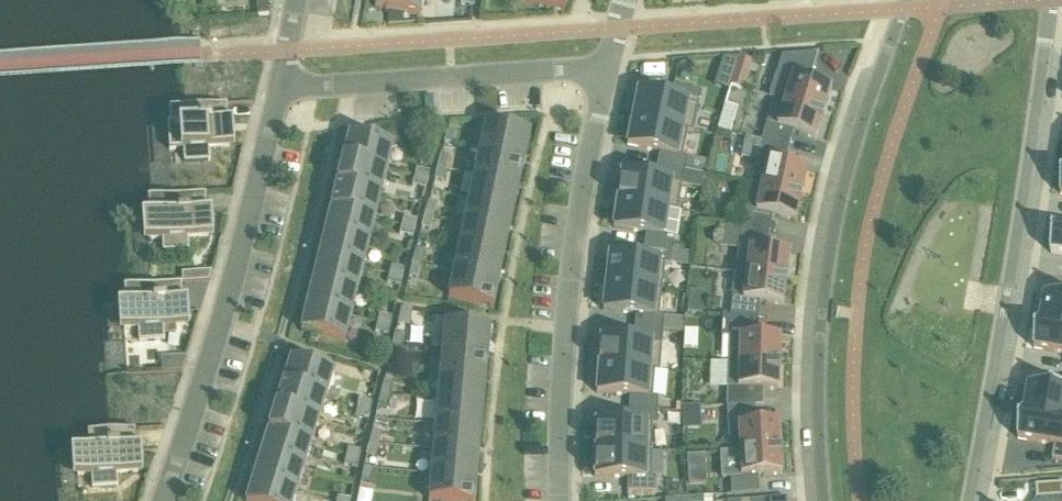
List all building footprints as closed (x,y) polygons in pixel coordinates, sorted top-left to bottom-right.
[(258,16),(269,15),(268,0),(257,0),(258,16)] [(374,9),(388,11),(389,25),(404,24),(403,14),(419,16),(421,6),(422,2),(422,0),(376,0),(374,9)] [(521,1),(565,10),(568,0),(521,0),(521,1)] [(781,57),(768,97),(823,114),(831,90),(808,82),(817,55),(781,57)] [(741,56),(731,86),(742,89),(751,60),(741,56)] [(722,64),(735,68),(738,58),(724,59),(722,64)] [(638,93),(633,120),(688,131),(687,132),(692,133),(701,92),(673,86),(670,100),(638,93)] [(773,100),(760,141),(788,149),(793,132),(815,139),(823,114),(768,97),(768,98),(773,100)] [(229,146),(226,103),(168,107),(169,124),(167,124),(169,150),(183,149),(183,162),(208,161),(209,161),(208,147),(229,146)] [(721,117),(717,130),(730,134),(734,121),(721,117)] [(633,120),(627,147),(659,153),(656,166),(685,172),(687,158),(682,157),(687,132),(688,131),(633,120)] [(485,125),(480,151),(524,160),(530,135),(485,125)] [(444,143),(447,144),(453,145),(456,133),(447,130),(445,140),(444,143)] [(387,171),(393,146),(349,135),(343,160),(343,161),(387,171)] [(746,138),(742,159),(755,162),(750,185),(801,196),(806,171),(783,166),(788,149),(760,141),(746,138)] [(480,151),(475,175),(519,185),(524,160),(480,151)] [(441,155),(438,167),(446,170),(449,157),(441,155)] [(343,161),(337,185),(381,196),(387,171),(343,161)] [(621,175),(617,202),(673,210),(672,211),(678,212),(685,172),(656,166),(654,180),(621,175)] [(446,170),(438,167),(434,180),(443,182),(446,170)] [(429,173),(416,169),(414,178),(427,181),(429,173)] [(475,175),(469,200),(514,209),(519,185),(475,175)] [(427,181),(414,178),(412,186),(425,190),(427,181)] [(375,220),(381,196),(337,185),(331,209),(375,220)] [(750,185),(741,229),(769,234),(772,217),(795,222),(801,196),(750,185)] [(147,196),(148,213),(146,214),(147,240),(161,239),(162,252),(187,250),(187,251),(188,250),(187,237),(208,235),(205,192),(147,196)] [(469,200),(464,224),(509,234),(514,209),(469,200)] [(617,202),(613,229),(646,234),(644,247),(672,251),(674,237),(669,236),(672,211),(673,210),(617,202)] [(425,216),(433,218),(437,205),(428,203),(425,216)] [(369,244),(375,220),(331,209),(325,233),(369,244)] [(430,231),(433,218),(425,216),(421,229),(430,231)] [(417,221),(403,218),(401,226),(415,230),(417,221)] [(461,240),(459,249),(467,250),(503,258),(509,234),(464,224),(461,240)] [(415,230),(401,226),(399,235),(412,238),(415,230)] [(1052,255),(1061,257),(1061,228),(1056,227),(1052,255)] [(741,229),(735,273),(786,280),(789,254),(766,251),(769,234),(741,229)] [(363,269),(369,244),(325,233),(319,258),(363,269)] [(609,257),(606,284),(661,290),(664,264),(670,265),(672,251),(644,247),(642,261),(609,257)] [(459,249),(454,273),(469,276),(498,283),(503,258),(467,250),(459,249)] [(412,264),(421,266),(424,254),(415,251),(412,264)] [(357,293),(363,269),(319,258),(313,282),(357,293)] [(417,279),(421,266),(412,264),(409,277),(417,279)] [(404,269),(391,266),(389,275),(402,278),(404,269)] [(207,281),(210,271),(181,273),(182,283),(207,281)] [(469,276),(454,273),(448,298),(493,308),(498,283),(469,276)] [(735,273),(729,318),(757,320),(757,322),(758,322),(759,303),(783,306),(786,280),(735,273)] [(402,278),(389,275),(387,283),(400,287),(402,278)] [(181,282),(123,286),(124,303),(122,303),(123,329),(137,328),(138,342),(163,340),(164,340),(163,327),(184,325),(181,282)] [(351,317),(357,293),(313,282),(307,306),(351,317)] [(606,284),(603,311),(607,312),(611,312),(635,315),(634,329),(663,331),(664,318),(658,317),(661,290),(606,284)] [(557,307),(557,287),(546,287),(546,307),(557,307)] [(1039,323),(1061,327),(1061,299),(1046,296),(1041,322),(1040,321),(1039,323)] [(689,298),(687,313),(702,315),(704,300),(689,298)] [(345,343),(351,317),(307,306),(301,332),(345,343)] [(392,318),(379,315),(377,324),(390,327),(392,318)] [(721,317),(721,337),(729,337),(728,363),(738,363),(779,365),(780,339),(756,338),(758,322),(757,322),(757,320),(729,318),(721,317)] [(1035,350),(1061,355),(1061,327),(1039,323),(1035,350)] [(390,327),(377,324),(375,332),(388,335),(390,327)] [(444,325),(442,351),(487,355),(490,329),(444,325)] [(601,340),(598,367),(654,371),(654,372),(659,373),(663,331),(634,329),(633,342),(601,340)] [(396,332),(392,345),(401,347),(404,334),(396,332)] [(401,347),(392,345),(389,358),(398,360),(401,347)] [(440,376),(485,380),(487,355),(442,351),(440,376)] [(326,398),(334,373),(291,359),(283,384),(326,398)] [(727,388),(726,407),(754,407),(755,407),(754,390),(778,391),(779,365),(738,363),(728,363),(727,388)] [(598,367),(596,394),(629,397),(629,410),(657,412),(657,398),(652,398),(654,372),(654,371),(598,367)] [(440,376),(437,401),(483,405),(485,380),(440,376)] [(381,395),(389,397),(392,384),(384,382),(381,395)] [(319,422),(326,398),(283,384),(275,408),(319,422)] [(1024,413),(1061,420),(1061,392),(1030,386),(1025,412),(1024,412),(1024,413)] [(386,410),(389,397),(381,395),(378,408),(386,410)] [(372,403),(359,400),(357,408),(370,411),(372,403)] [(437,401),(435,426),(481,430),(483,405),(437,401)] [(754,407),(726,407),(727,427),(728,427),(730,452),(739,452),(780,450),(778,424),(755,425),(755,407),(754,407)] [(312,446),(319,422),(275,408),(268,432),(312,446)] [(370,411),(357,408),(355,417),(368,420),(370,411)] [(596,423),(595,450),(651,452),(652,425),(657,425),(657,412),(629,410),(628,424),(596,423)] [(1019,440),(1056,447),(1053,460),(1061,462),(1061,420),(1024,413),(1019,440)] [(435,426),(433,451),(478,455),(481,430),(435,426)] [(137,472),(134,429),(87,432),(88,449),(75,450),(77,476),(91,475),(92,488),(116,486),(118,486),(117,473),(137,472)] [(373,431),(369,444),(378,446),(381,433),(373,431)] [(304,469),(312,446),(268,432),(261,456),(304,469)] [(378,446),(369,444),(366,456),(375,459),(378,446)] [(361,452),(347,449),(345,457),(359,460),(361,452)] [(595,450),(594,478),(627,479),(627,492),(655,493),(656,479),(650,479),(651,452),(595,450)] [(730,452),(720,453),(721,479),(730,478),(731,495),(759,493),(758,477),(781,476),(780,450),(739,452),(730,452)] [(433,451),(431,475),(476,480),(478,455),(433,451)] [(297,493),(304,469),(261,456),(253,480),(297,493)] [(359,460),(345,457),(343,466),(357,469),(359,460)] [(361,481),(370,483),(372,474),(373,470),(370,470),(364,468),(361,481)] [(431,475),(428,500),(474,500),(476,480),(431,475)] [(297,493),(253,480),(246,500),(294,500),(297,493)] [(1037,486),(1038,500),(1061,498),(1061,485),(1037,486)]
